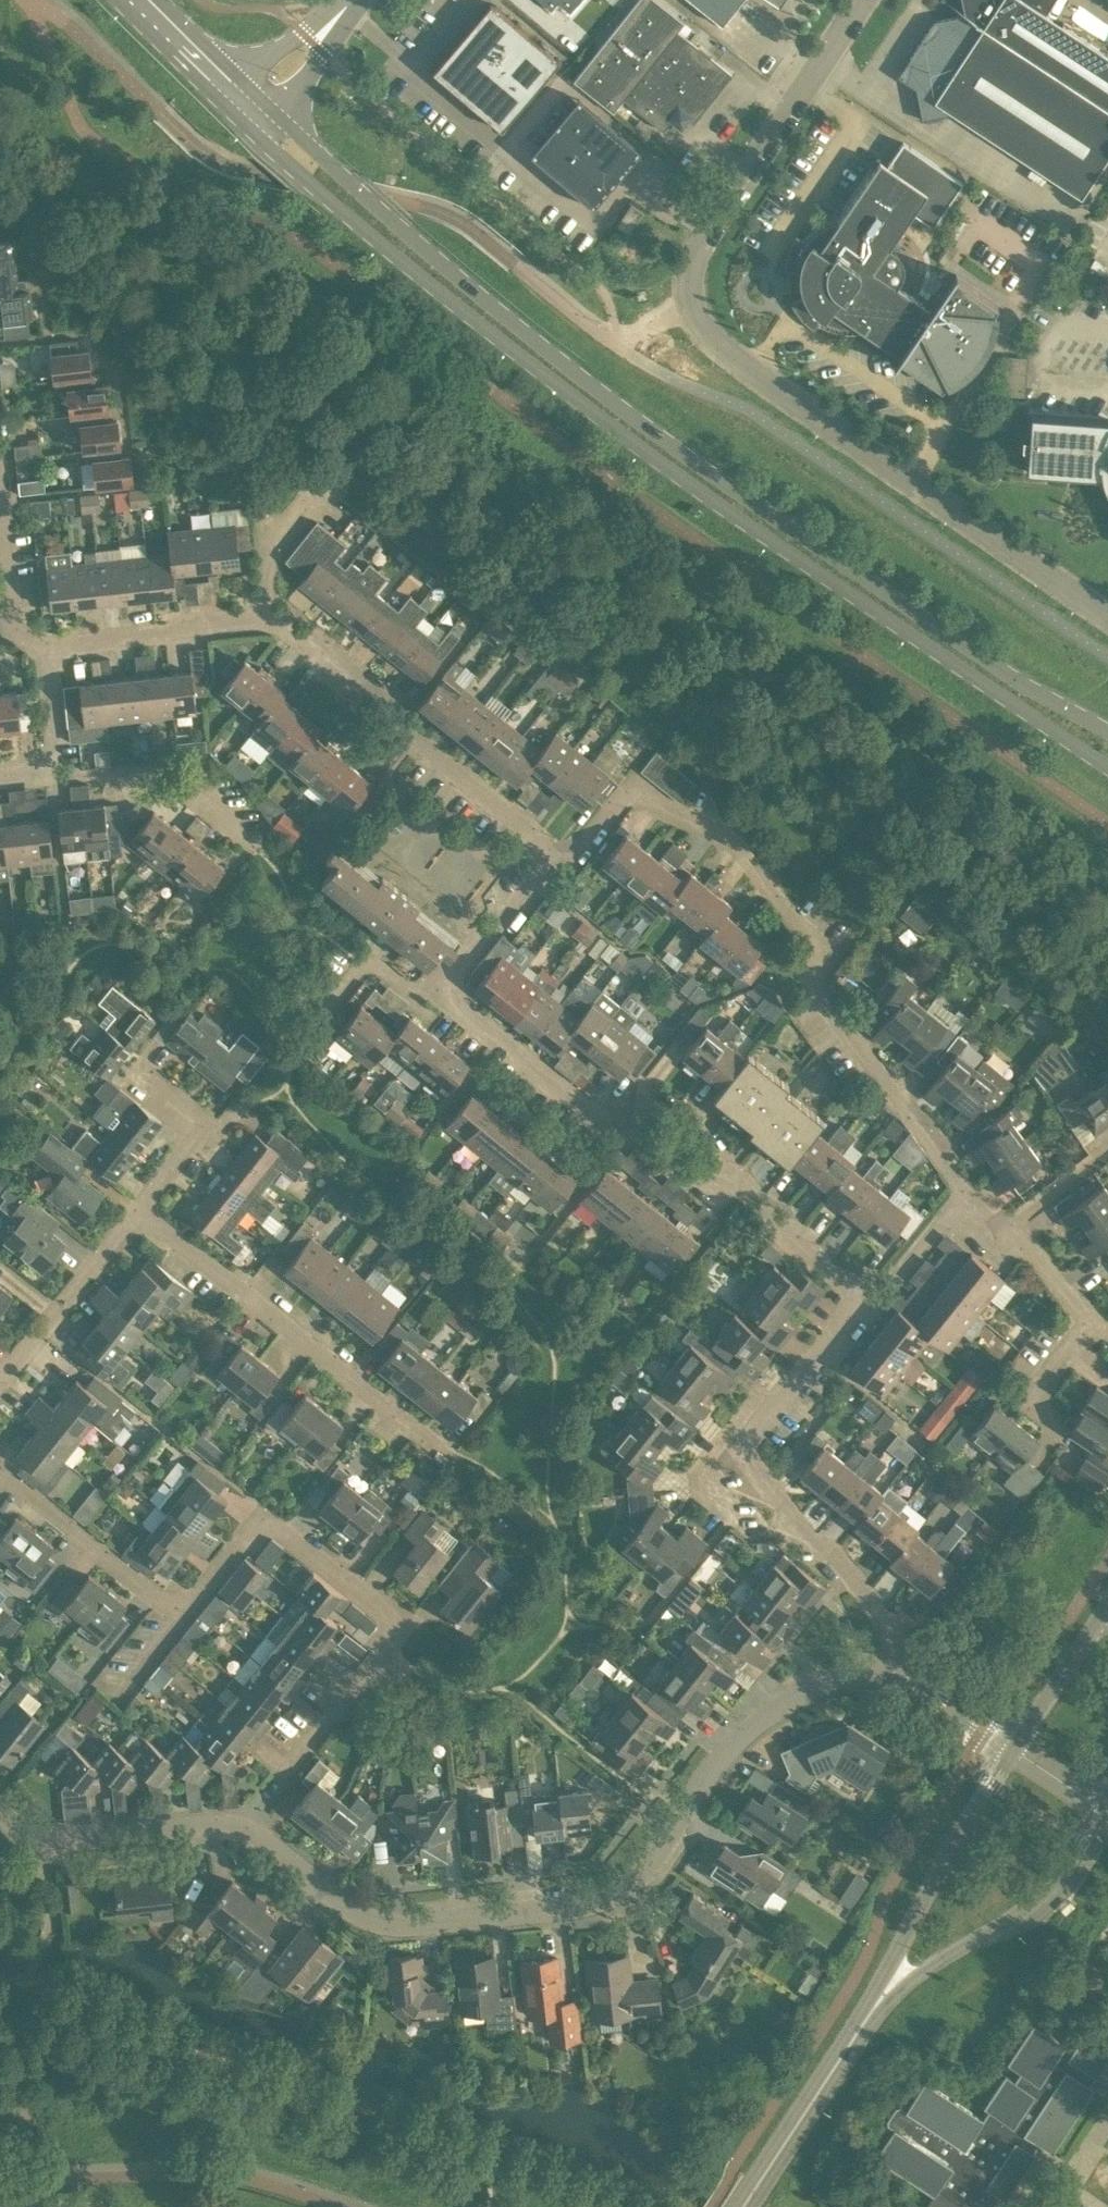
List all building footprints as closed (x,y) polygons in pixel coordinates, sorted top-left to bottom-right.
[(580,0),(540,0),(551,10),(558,2),(570,12),(580,0)] [(731,74),(677,31),(683,23),(655,0),(637,0),(573,80),(613,111),(622,99),(662,131),(671,121),(690,119),(693,122),(731,74)] [(722,25),(742,0),(691,0),(722,25)] [(964,14),(933,21),(909,59),(922,120),(953,113),(1080,197),(1107,155),(1107,56),(1045,14),(1054,0),(961,0),(964,14)] [(490,3),(433,71),(501,129),(559,61),(490,3)] [(591,206),(639,150),(578,97),(530,154),(591,206)] [(898,253),(890,246),(913,212),(932,225),(962,182),(902,142),(886,165),(879,160),(866,180),(837,222),(818,231),(807,243),(796,235),(789,247),(784,270),(796,271),(796,278),(801,296),(790,302),(801,319),(813,329),(822,320),(840,327),(858,327),(891,350),(905,359),(903,362),(941,388),(947,378),(949,382),(968,370),(975,362),(987,345),(994,324),(996,313),(993,313),(998,305),(956,276),(957,274),(956,273),(932,308),(897,285),(903,276),(904,270),(902,258),(898,253)] [(643,212),(630,203),(615,226),(628,234),(643,212)] [(15,236),(0,238),(0,266),(17,264),(16,254),(17,254),(15,236)] [(13,265),(17,264),(0,266),(0,293),(25,290),(24,278),(15,279),(13,265)] [(25,290),(0,293),(0,321),(2,338),(29,336),(27,318),(31,318),(28,290),(25,290)] [(86,350),(79,351),(77,338),(50,342),(51,354),(50,354),(53,380),(66,378),(89,376),(88,374),(86,350)] [(1028,357),(1003,355),(1000,392),(1025,394),(1028,357)] [(66,378),(70,415),(105,411),(102,385),(94,386),(93,374),(88,374),(89,376),(66,378)] [(83,450),(92,449),(118,447),(115,420),(106,421),(105,411),(70,415),(62,416),(64,433),(68,433),(70,452),(83,450)] [(1030,413),(1028,437),(1022,436),(1021,446),(1028,447),(1026,470),(1101,476),(1105,490),(1107,490),(1107,419),(1030,413)] [(28,438),(28,443),(14,445),(15,458),(41,455),(38,437),(28,438)] [(118,447),(92,449),(93,463),(81,464),(84,486),(130,481),(127,455),(119,456),(118,447)] [(45,491),(44,478),(18,481),(19,493),(45,491)] [(157,497),(157,487),(138,489),(140,506),(149,505),(149,498),(157,497)] [(138,489),(129,490),(130,507),(140,506),(138,489)] [(101,510),(99,493),(89,495),(91,511),(101,510)] [(80,495),(82,512),(91,511),(89,495),(80,495)] [(31,517),(50,516),(49,498),(30,500),(31,517)] [(235,524),(235,523),(212,526),(217,567),(239,564),(238,550),(251,549),(246,506),(235,507),(236,524),(235,524)] [(316,521),(308,531),(328,547),(336,537),(316,521)] [(190,528),(195,569),(217,567),(212,526),(190,528)] [(170,553),(173,572),(195,569),(190,528),(167,531),(170,553)] [(328,547),(308,531),(301,541),(321,557),(328,547)] [(298,583),(320,600),(346,568),(334,559),(346,544),(336,537),(328,547),(321,557),(313,567),(304,576),(298,583)] [(321,557),(301,541),(293,551),(313,567),(321,557)] [(83,552),(84,562),(71,564),(75,605),(101,602),(96,561),(95,551),(83,552)] [(304,576),(313,567),(293,551),(285,561),(304,576)] [(183,577),(174,578),(173,572),(170,553),(146,555),(150,597),(175,594),(175,595),(185,593),(183,577)] [(121,558),(125,599),(150,597),(146,555),(121,558)] [(96,561),(101,602),(125,599),(121,558),(96,561)] [(346,568),(320,600),(340,617),(378,570),(368,562),(356,577),(346,568)] [(50,608),(75,605),(71,564),(46,566),(50,608)] [(378,570),(340,617),(360,633),(386,600),(375,591),(386,577),(378,570)] [(207,574),(209,590),(219,589),(217,572),(207,574)] [(436,579),(427,572),(422,578),(430,585),(436,579)] [(386,600),(360,633),(380,649),(418,602),(409,595),(397,609),(386,600)] [(418,602),(380,649),(401,665),(427,633),(416,624),(434,601),(426,595),(419,603),(418,602)] [(501,640),(510,627),(500,619),(492,612),(482,625),(490,631),(501,640)] [(438,642),(427,633),(401,665),(422,682),(459,635),(459,634),(466,626),(457,619),(450,627),(438,642)] [(514,650),(521,656),(531,644),(524,638),(514,650)] [(539,650),(531,644),(521,656),(529,663),(539,650)] [(188,649),(191,671),(169,673),(173,715),(195,712),(191,675),(205,673),(202,647),(188,649)] [(153,652),(144,653),(145,670),(155,669),(153,652)] [(136,671),(145,670),(144,653),(134,654),(136,671)] [(91,676),(101,675),(100,658),(90,659),(91,676)] [(109,658),(100,658),(101,675),(111,674),(109,658)] [(221,689),(241,705),(268,672),(260,666),(257,670),(244,660),(221,689)] [(438,720),(464,688),(453,679),(462,667),(453,660),(418,704),(438,720)] [(556,664),(546,677),(559,688),(570,675),(563,669),(556,664)] [(268,672),(241,705),(259,720),(260,721),(280,695),(281,696),(285,692),(272,682),(275,677),(268,672)] [(173,715),(169,673),(146,676),(151,717),(173,715)] [(578,681),(570,675),(559,688),(567,694),(578,681)] [(151,717),(146,676),(124,678),(129,720),(151,717)] [(129,720),(124,678),(102,681),(106,722),(129,720)] [(106,722),(102,681),(79,683),(81,699),(68,700),(72,740),(108,736),(106,722)] [(457,735),(483,703),(464,688),(438,720),(457,735)] [(20,728),(16,691),(0,693),(0,689),(0,731),(20,728)] [(296,700),(304,707),(310,699),(302,692),(296,700)] [(595,700),(599,704),(606,697),(602,693),(595,700)] [(276,740),(303,707),(296,701),(292,705),(281,696),(280,695),(260,721),(259,720),(256,724),(257,725),(249,735),(267,750),(276,740)] [(318,705),(310,699),(304,707),(311,713),(318,705)] [(477,751),(503,718),(483,703),(457,735),(477,751)] [(303,707),(276,740),(295,755),(296,756),(313,734),(314,735),(320,727),(307,717),(310,713),(303,707)] [(503,718),(477,751),(496,767),(523,734),(503,718)] [(542,749),(530,765),(547,779),(573,746),(555,732),(542,749)] [(288,763),(308,779),(335,746),(328,740),(325,744),(314,735),(313,734),(296,756),(295,755),(288,763)] [(533,776),(526,770),(530,765),(542,749),(523,734),(496,767),(516,782),(524,788),(533,776)] [(335,746),(308,779),(328,795),(351,765),(339,756),(343,752),(335,746)] [(573,746),(547,779),(564,793),(591,760),(573,746)] [(604,747),(592,761),(591,760),(564,793),(582,807),(592,795),(602,804),(619,783),(612,777),(624,764),(604,747)] [(97,751),(99,767),(111,765),(109,750),(97,751)] [(640,770),(649,778),(665,758),(656,750),(640,770)] [(253,769),(234,754),(226,764),(245,779),(253,769)] [(660,786),(675,767),(665,758),(649,778),(660,786)] [(363,775),(351,765),(328,795),(348,811),(375,777),(367,771),(363,775)] [(675,767),(660,786),(669,794),(685,775),(675,767)] [(695,782),(685,775),(669,794),(679,802),(695,782)] [(88,783),(78,784),(80,800),(90,799),(88,783)] [(70,801),(80,800),(78,784),(68,785),(70,801)] [(561,798),(553,791),(543,804),(551,811),(561,798)] [(47,812),(45,796),(35,797),(37,813),(47,812)] [(9,800),(0,801),(2,817),(11,816),(9,800)] [(103,804),(81,806),(85,847),(108,845),(103,804)] [(62,850),(85,847),(81,806),(58,809),(62,850)] [(127,843),(145,857),(171,824),(153,810),(149,815),(130,817),(132,836),(127,843)] [(273,825),(274,826),(292,840),(294,837),(303,826),(284,811),(273,825)] [(185,827),(192,833),(202,821),(195,815),(185,827)] [(32,873),(53,871),(52,860),(52,859),(48,818),(25,821),(29,862),(30,862),(32,873)] [(2,823),(7,864),(29,862),(25,821),(2,823)] [(210,827),(202,821),(192,833),(200,839),(210,827)] [(171,824),(145,857),(162,871),(188,838),(171,824)] [(602,863),(622,879),(646,850),(634,840),(637,836),(629,829),(602,863)] [(188,838),(162,871),(180,884),(206,852),(188,838)] [(333,865),(321,880),(427,965),(439,950),(448,957),(461,941),(417,906),(418,905),(382,876),(381,877),(337,842),(324,858),(333,865)] [(658,859),(646,850),(622,879),(642,895),(668,861),(678,849),(671,843),(658,859)] [(685,881),(684,880),(673,871),(685,855),(678,849),(668,861),(642,895),(649,901),(642,910),(651,917),(658,908),(662,911),(668,903),(667,902),(685,881)] [(218,873),(223,866),(206,852),(180,884),(208,907),(229,881),(218,873)] [(667,902),(668,903),(687,917),(714,884),(706,878),(703,882),(690,872),(684,880),(685,881),(667,902)] [(714,884),(687,917),(705,932),(706,933),(723,912),(724,912),(731,904),(718,894),(721,890),(714,884)] [(547,893),(534,910),(546,920),(539,928),(545,941),(555,928),(569,911),(547,893)] [(69,898),(71,913),(91,910),(90,896),(69,898)] [(894,898),(889,905),(894,908),(899,902),(894,898)] [(127,899),(121,907),(128,912),(133,904),(127,899)] [(934,916),(913,899),(900,914),(922,932),(934,916)] [(705,932),(699,940),(719,957),(746,923),(739,917),(735,921),(724,912),(723,912),(706,933),(705,932)] [(572,933),(579,938),(589,926),(582,920),(572,933)] [(746,923),(719,957),(738,972),(733,978),(737,987),(749,981),(765,962),(755,953),(763,943),(750,933),(753,929),(746,923)] [(630,948),(641,934),(630,925),(619,939),(630,948)] [(597,932),(589,926),(579,938),(586,945),(597,932)] [(495,1003),(521,971),(534,954),(520,943),(517,947),(501,935),(483,956),(493,964),(475,987),(495,1003)] [(617,969),(627,956),(619,950),(609,963),(617,969)] [(637,979),(653,959),(646,954),(627,956),(620,966),(637,979)] [(651,980),(662,966),(654,959),(643,973),(651,980)] [(104,980),(113,969),(105,963),(96,973),(104,980)] [(542,967),(532,980),(521,971),(495,1003),(514,1019),(550,973),(542,967)] [(550,973),(514,1019),(534,1034),(570,988),(562,982),(558,987),(556,985),(560,981),(550,973)] [(699,979),(690,973),(679,986),(688,993),(699,979)] [(902,1038),(926,1008),(908,994),(917,984),(904,973),(862,1025),(873,1034),(872,1035),(883,1043),(892,1031),(902,1038)] [(994,990),(1017,1009),(1027,996),(1004,978),(994,990)] [(758,1000),(767,989),(758,981),(754,986),(747,991),(758,1000)] [(114,1015),(105,1026),(130,1047),(153,1018),(111,984),(97,1001),(114,1015)] [(364,1000),(372,1007),(382,994),(374,987),(364,1000)] [(571,988),(534,1034),(553,1050),(564,1038),(567,1033),(590,1003),(571,988)] [(590,1003),(567,1033),(584,1047),(618,1004),(601,989),(590,1003)] [(784,1007),(779,1001),(777,1004),(768,1015),(774,1019),(784,1007)] [(1049,1012),(1039,1003),(1028,1016),(1039,1025),(1049,1012)] [(334,1037),(352,1051),(378,1019),(360,1004),(334,1037)] [(584,1047),(594,1054),(587,1064),(581,1073),(588,1079),(598,1066),(602,1060),(628,1028),(636,1018),(618,1004),(584,1047)] [(955,1031),(946,1024),(926,1008),(902,1038),(911,1046),(902,1058),(912,1066),(913,1065),(923,1072),(936,1056),(955,1031)] [(968,1016),(958,1008),(954,1014),(964,1021),(968,1016)] [(398,1028),(409,1015),(402,1010),(391,1023),(398,1028)] [(166,1040),(195,1063),(216,1038),(223,1029),(202,1013),(195,1021),(186,1014),(166,1040)] [(71,1022),(62,1015),(50,1032),(58,1038),(71,1022)] [(395,1032),(384,1048),(403,1063),(429,1031),(409,1015),(398,1028),(395,1032)] [(682,1055),(702,1071),(729,1038),(730,1038),(739,1026),(729,1018),(716,1034),(706,1025),(682,1055)] [(395,1032),(378,1019),(352,1051),(370,1066),(384,1048),(395,1032)] [(106,1077),(130,1047),(105,1026),(80,1056),(106,1077)] [(1072,1026),(1067,1039),(1078,1043),(1083,1030),(1072,1026)] [(656,1051),(645,1043),(628,1028),(602,1060),(620,1075),(638,1052),(648,1060),(656,1051)] [(228,1047),(216,1038),(195,1063),(224,1086),(258,1044),(241,1031),(228,1047)] [(422,1079),(448,1046),(429,1031),(403,1063),(422,1079)] [(951,1098),(976,1067),(959,1053),(968,1042),(957,1033),(938,1057),(936,1056),(923,1072),(933,1080),(922,1094),(932,1102),(942,1090),(951,1098)] [(564,1038),(553,1050),(553,1051),(561,1057),(572,1044),(564,1038)] [(729,1038),(702,1071),(721,1086),(722,1087),(745,1057),(744,1056),(734,1048),(737,1044),(730,1038),(729,1038)] [(468,1062),(448,1046),(422,1079),(442,1095),(468,1062)] [(1053,1069),(1062,1063),(1051,1048),(1031,1069),(1046,1088),(1060,1078),(1053,1069)] [(788,1085),(748,1052),(744,1056),(745,1057),(722,1087),(721,1086),(712,1096),(751,1127),(752,1128),(784,1088),(785,1089),(788,1085)] [(951,1117),(962,1125),(971,1133),(987,1118),(1014,1084),(983,1058),(976,1067),(951,1098),(961,1105),(951,1117)] [(362,1077),(351,1090),(359,1096),(370,1083),(362,1077)] [(1095,1087),(1107,1104),(1107,1078),(1095,1087)] [(121,1118),(111,1130),(137,1151),(161,1121),(118,1087),(105,1105),(121,1118)] [(1094,1129),(1107,1119),(1107,1104),(1095,1087),(1075,1102),(1069,1094),(1058,1102),(1075,1125),(1072,1127),(1086,1145),(1099,1136),(1094,1129)] [(788,1164),(792,1160),(815,1130),(824,1120),(785,1089),(784,1088),(752,1128),(751,1127),(748,1131),(788,1164)] [(445,1125),(463,1139),(489,1107),(471,1093),(445,1125)] [(392,1117),(402,1104),(395,1098),(393,1100),(385,1111),(392,1117)] [(993,1163),(1025,1140),(1010,1120),(1023,1113),(1015,1102),(990,1120),(987,1118),(971,1133),(962,1143),(967,1151),(966,1152),(974,1162),(986,1153),(993,1163)] [(402,1104),(392,1117),(399,1123),(406,1114),(409,1110),(402,1104)] [(489,1107),(463,1139),(480,1153),(506,1121),(489,1107)] [(893,1116),(883,1128),(892,1135),(902,1122),(893,1116)] [(506,1121),(480,1153),(497,1167),(524,1135),(506,1121)] [(113,1180),(137,1151),(111,1130),(102,1142),(85,1128),(71,1146),(113,1180)] [(255,1133),(238,1154),(270,1180),(280,1168),(294,1180),(302,1170),(298,1167),(308,1155),(275,1128),(265,1141),(255,1133)] [(815,1130),(792,1160),(811,1175),(837,1141),(830,1135),(827,1139),(815,1130)] [(76,1174),(85,1162),(50,1133),(32,1155),(60,1177),(46,1193),(81,1221),(102,1195),(76,1174)] [(524,1135),(497,1167),(514,1181),(541,1149),(524,1135)] [(1040,1161),(1025,1140),(993,1163),(1000,1173),(988,1182),(996,1193),(1040,1161)] [(837,1141),(811,1175),(829,1190),(830,1190),(850,1165),(851,1166),(855,1162),(842,1152),(845,1147),(837,1141)] [(541,1149),(514,1181),(532,1195),(558,1162),(541,1149)] [(609,1162),(617,1168),(627,1155),(620,1149),(609,1162)] [(270,1180),(238,1154),(222,1174),(269,1212),(276,1202),(261,1191),(270,1180)] [(826,1194),(846,1210),(873,1176),(883,1164),(875,1158),(862,1174),(851,1166),(850,1165),(830,1190),(829,1190),(826,1194)] [(576,1177),(558,1162),(532,1195),(550,1209),(576,1177)] [(579,1199),(597,1214),(623,1181),(605,1167),(579,1199)] [(417,1181),(424,1187),(434,1175),(427,1169),(417,1181)] [(637,1185),(644,1190),(654,1177),(647,1171),(637,1185)] [(269,1212),(222,1174),(205,1195),(237,1221),(247,1209),(272,1229),(279,1221),(269,1212)] [(442,1181),(434,1175),(424,1187),(432,1193),(442,1181)] [(873,1176),(846,1210),(865,1225),(889,1196),(877,1187),(881,1183),(873,1176)] [(662,1183),(654,1177),(644,1190),(651,1196),(662,1183)] [(49,1212),(10,1181),(0,1192),(4,1195),(0,1200),(0,1204),(20,1220),(5,1239),(42,1269),(64,1241),(40,1222),(49,1212)] [(623,1181),(597,1214),(614,1227),(640,1195),(623,1181)] [(1086,1227),(1107,1211),(1107,1191),(1102,1183),(1058,1216),(1066,1226),(1079,1217),(1086,1227)] [(229,1232),(237,1221),(205,1195),(188,1215),(236,1253),(243,1243),(229,1232)] [(640,1195),(614,1227),(631,1241),(658,1209),(640,1195)] [(451,1209),(458,1215),(469,1202),(461,1196),(451,1209)] [(901,1205),(889,1196),(865,1225),(886,1242),(896,1229),(906,1237),(924,1215),(905,1200),(901,1205)] [(343,1210),(352,1217),(362,1204),(354,1198),(343,1210)] [(671,1212),(678,1217),(688,1205),(681,1199),(671,1212)] [(476,1208),(469,1202),(458,1215),(466,1221),(476,1208)] [(370,1211),(362,1204),(352,1217),(360,1224),(370,1211)] [(696,1211),(688,1205),(678,1217),(686,1224),(696,1211)] [(658,1209),(631,1241),(648,1255),(674,1222),(658,1209)] [(1086,1227),(1093,1237),(1081,1246),(1089,1256),(1103,1246),(1107,1253),(1107,1211),(1086,1227)] [(292,1259),(284,1268),(302,1282),(328,1250),(311,1236),(315,1231),(302,1221),(279,1249),(292,1259)] [(693,1237),(674,1222),(648,1255),(667,1270),(693,1237)] [(503,1230),(497,1226),(496,1225),(486,1237),(493,1243),(503,1230)] [(380,1240),(387,1246),(398,1233),(390,1227),(380,1240)] [(503,1230),(493,1243),(501,1249),(511,1236),(503,1230)] [(398,1233),(387,1246),(389,1247),(381,1256),(389,1263),(397,1253),(395,1251),(405,1239),(398,1233)] [(957,1259),(945,1249),(939,1257),(951,1267),(957,1259)] [(328,1250),(302,1282),(319,1296),(345,1263),(328,1250)] [(971,1252),(956,1271),(989,1297),(1003,1278),(971,1252)] [(157,1308),(163,1313),(170,1306),(177,1312),(193,1292),(149,1256),(142,1266),(141,1266),(126,1284),(157,1309),(157,1308)] [(951,1267),(939,1257),(933,1265),(945,1275),(951,1267)] [(429,1258),(419,1271),(426,1277),(436,1264),(429,1258)] [(345,1263),(319,1296),(337,1310),(363,1277),(345,1263)] [(787,1274),(773,1263),(757,1283),(788,1308),(795,1300),(807,1309),(824,1289),(794,1265),(787,1274)] [(989,1297),(956,1271),(942,1288),(975,1314),(989,1297)] [(788,1308),(757,1283),(747,1275),(733,1292),(734,1297),(741,1303),(755,1314),(747,1324),(764,1338),(764,1339),(776,1349),(784,1338),(793,1327),(781,1318),(788,1308)] [(363,1277),(337,1310),(354,1324),(380,1291),(363,1277)] [(469,1289),(459,1281),(448,1294),(458,1302),(469,1289)] [(97,1291),(142,1327),(157,1309),(126,1284),(118,1294),(104,1282),(97,1291)] [(11,1294),(0,1285),(0,1308),(11,1294)] [(925,1291),(916,1285),(912,1291),(924,1301),(929,1294),(925,1291)] [(975,1314),(942,1288),(929,1305),(961,1331),(975,1314)] [(97,1321),(127,1346),(142,1327),(97,1291),(90,1300),(104,1311),(97,1321)] [(398,1306),(380,1291),(354,1324),(372,1338),(398,1306)] [(924,1301),(912,1291),(905,1299),(917,1309),(924,1301)] [(961,1331),(929,1305),(915,1322),(914,1323),(929,1335),(947,1349),(961,1331)] [(881,1328),(914,1354),(929,1335),(914,1323),(915,1322),(898,1308),(881,1328)] [(1028,1320),(1036,1326),(1043,1316),(1036,1310),(1028,1320)] [(757,1347),(764,1339),(764,1338),(747,1324),(733,1313),(717,1332),(719,1334),(711,1343),(740,1366),(747,1356),(761,1367),(769,1357),(757,1347)] [(459,1328),(465,1333),(473,1323),(467,1318),(459,1328)] [(136,1367),(120,1354),(127,1346),(97,1321),(81,1340),(84,1342),(75,1352),(120,1387),(136,1367)] [(390,1351),(377,1366),(397,1382),(420,1352),(401,1337),(407,1329),(396,1321),(379,1342),(390,1351)] [(480,1329),(473,1323),(465,1333),(472,1339),(480,1329)] [(681,1338),(688,1344),(674,1362),(705,1387),(713,1378),(725,1388),(733,1377),(732,1376),(740,1366),(711,1343),(690,1326),(681,1338)] [(881,1328),(866,1348),(898,1374),(914,1354),(881,1328)] [(211,1379),(216,1373),(235,1388),(259,1358),(240,1343),(229,1357),(218,1349),(201,1370),(211,1379)] [(883,1393),(898,1374),(866,1348),(850,1367),(883,1393)] [(415,1396),(438,1366),(420,1352),(397,1382),(415,1396)] [(183,1360),(191,1367),(198,1359),(194,1356),(186,1356),(183,1360)] [(267,1388),(278,1373),(259,1358),(235,1388),(253,1403),(248,1409),(259,1417),(276,1396),(267,1388)] [(672,1393),(664,1403),(692,1425),(700,1415),(701,1417),(710,1406),(698,1396),(705,1387),(674,1362),(658,1382),(672,1393)] [(433,1411),(457,1381),(438,1366),(415,1396),(433,1411)] [(962,1375),(953,1385),(967,1397),(976,1386),(983,1378),(968,1367),(962,1375)] [(169,1377),(178,1384),(183,1378),(174,1370),(169,1377)] [(84,1385),(76,1378),(61,1397),(91,1421),(98,1413),(104,1418),(120,1398),(92,1376),(84,1385)] [(166,1379),(151,1398),(158,1403),(173,1385),(166,1379)] [(481,1388),(475,1395),(457,1381),(433,1411),(452,1426),(464,1410),(474,1418),(491,1397),(481,1388)] [(1107,1424),(1107,1392),(1096,1384),(1081,1407),(1084,1409),(1107,1424)] [(967,1397),(953,1385),(938,1405),(952,1416),(957,1409),(967,1397)] [(684,1434),(692,1425),(664,1403),(643,1386),(638,1386),(633,1392),(634,1397),(641,1403),(626,1421),(658,1446),(666,1437),(677,1447),(686,1436),(684,1434)] [(275,1430),(281,1424),(299,1439),(323,1409),(305,1394),(293,1409),(282,1400),(265,1422),(275,1430)] [(32,1404),(76,1440),(91,1421),(61,1397),(53,1407),(38,1395),(32,1404)] [(868,1397),(857,1409),(871,1421),(881,1409),(868,1397)] [(968,1436),(990,1453),(1015,1421),(993,1403),(979,1421),(969,1413),(944,1444),(955,1452),(968,1436)] [(31,1434),(62,1458),(76,1440),(32,1404),(25,1412),(39,1424),(31,1434)] [(952,1416),(938,1405),(919,1428),(933,1439),(952,1416)] [(331,1439),(342,1424),(323,1409),(299,1439),(318,1453),(312,1460),(323,1468),(340,1447),(331,1439)] [(884,1431),(894,1417),(884,1409),(873,1423),(884,1431)] [(1084,1409),(1070,1431),(1092,1446),(1075,1472),(1097,1487),(1107,1470),(1107,1450),(1105,1448),(1107,1443),(1107,1424),(1084,1409)] [(663,1465),(651,1456),(658,1446),(626,1421),(611,1441),(609,1440),(603,1441),(600,1444),(601,1450),(631,1474),(632,1478),(626,1479),(627,1491),(652,1489),(651,1477),(653,1475),(655,1476),(663,1465)] [(1023,1457),(1037,1439),(1015,1421),(990,1453),(1012,1471),(1004,1481),(1025,1497),(1044,1473),(1033,1465),(1023,1457)] [(905,1439),(897,1433),(887,1447),(894,1453),(905,1439)] [(68,1464),(62,1458),(31,1434),(16,1452),(25,1460),(17,1470),(45,1492),(68,1464)] [(799,1474),(819,1490),(843,1461),(831,1451),(834,1447),(826,1440),(799,1474)] [(116,1460),(124,1450),(116,1444),(108,1453),(116,1460)] [(218,1446),(208,1459),(221,1469),(231,1457),(218,1446)] [(843,1461),(819,1490),(838,1505),(878,1457),(870,1451),(854,1470),(843,1461)] [(878,1457),(838,1505),(857,1520),(858,1521),(878,1496),(879,1496),(882,1492),(870,1482),(873,1478),(886,1463),(878,1457)] [(170,1485),(174,1488),(211,1517),(226,1498),(218,1491),(226,1481),(198,1459),(190,1469),(185,1465),(170,1485)] [(331,1494),(319,1509),(338,1524),(362,1494),(344,1479),(349,1473),(338,1464),(321,1486),(331,1494)] [(916,1473),(922,1478),(928,1471),(921,1466),(916,1473)] [(113,1471),(108,1478),(115,1483),(120,1477),(113,1471)] [(131,1471),(126,1477),(134,1483),(139,1477),(131,1471)] [(423,1476),(411,1490),(420,1497),(432,1483),(423,1476)] [(939,1497),(946,1489),(936,1480),(929,1488),(939,1497)] [(83,1500),(93,1508),(104,1494),(94,1486),(83,1500)] [(368,1487),(362,1494),(338,1524),(357,1539),(369,1524),(379,1532),(397,1511),(386,1502),(368,1487)] [(203,1527),(211,1517),(174,1488),(160,1506),(166,1511),(211,1547),(218,1539),(203,1527)] [(622,1545),(642,1561),(667,1529),(658,1522),(667,1510),(657,1502),(655,1504),(653,1503),(652,1489),(627,1491),(628,1504),(634,1504),(635,1508),(622,1524),(632,1532),(622,1545)] [(958,1498),(947,1489),(941,1496),(952,1505),(958,1498)] [(418,1499),(408,1491),(401,1500),(411,1508),(418,1499)] [(854,1524),(874,1541),(901,1507),(893,1501),(890,1505),(879,1496),(878,1496),(858,1521),(857,1520),(854,1524)] [(874,1541),(892,1555),(893,1556),(914,1531),(915,1532),(918,1527),(905,1517),(908,1513),(901,1507),(874,1541)] [(395,1569),(418,1587),(446,1551),(431,1539),(442,1525),(423,1510),(405,1531),(417,1541),(395,1569)] [(211,1547),(166,1511),(151,1530),(182,1554),(190,1544),(204,1556),(211,1547)] [(0,1553),(10,1561),(34,1530),(15,1515),(8,1524),(0,1518),(0,1554),(0,1553)] [(999,1531),(984,1519),(977,1528),(991,1540),(999,1531)] [(954,1520),(945,1531),(909,1576),(929,1592),(953,1562),(943,1555),(965,1528),(954,1520)] [(676,1537),(667,1529),(642,1561),(661,1577),(655,1588),(664,1595),(706,1542),(686,1525),(676,1537)] [(889,1560),(909,1576),(945,1531),(942,1529),(934,1530),(925,1540),(915,1532),(914,1531),(893,1556),(892,1555),(889,1560)] [(53,1545),(34,1530),(10,1561),(4,1567),(32,1590),(55,1562),(45,1554),(53,1545)] [(158,1566),(167,1573),(182,1554),(151,1530),(144,1539),(138,1533),(122,1553),(150,1576),(158,1566)] [(277,1556),(284,1547),(274,1539),(272,1537),(269,1541),(265,1546),(277,1556)] [(441,1606),(469,1628),(500,1589),(479,1572),(493,1555),(473,1539),(454,1563),(467,1574),(441,1606)] [(782,1552),(758,1582),(789,1607),(797,1598),(809,1608),(825,1587),(782,1552)] [(243,1558),(231,1573),(255,1592),(267,1577),(243,1558)] [(592,1563),(586,1570),(593,1576),(599,1569),(592,1563)] [(701,1586),(708,1577),(697,1568),(690,1577),(699,1585),(701,1586)] [(313,1570),(295,1592),(308,1602),(323,1614),(324,1612),(332,1602),(338,1607),(346,1597),(313,1570)] [(73,1611),(82,1619),(107,1589),(88,1573),(81,1583),(70,1574),(47,1602),(67,1618),(73,1611)] [(241,1609),(255,1592),(231,1573),(218,1590),(241,1609)] [(701,1587),(701,1586),(699,1585),(690,1577),(679,1589),(691,1599),(701,1587)] [(794,1626),(782,1617),(789,1607),(758,1582),(742,1602),(734,1611),(748,1622),(765,1637),(777,1647),(794,1626)] [(126,1604),(107,1589),(82,1619),(83,1620),(78,1627),(105,1649),(128,1620),(118,1613),(126,1604)] [(214,1593),(205,1605),(198,1614),(212,1625),(228,1605),(214,1593)] [(351,1601),(343,1611),(351,1618),(360,1607),(351,1601)] [(323,1614),(308,1602),(292,1622),(326,1648),(333,1638),(327,1634),(336,1623),(324,1612),(323,1614)] [(0,1610),(0,1631),(7,1637),(18,1623),(0,1610)] [(720,1633),(712,1642),(740,1665),(748,1655),(762,1666),(770,1656),(758,1646),(765,1637),(748,1622),(734,1611),(718,1631),(720,1633)] [(212,1625),(198,1614),(182,1634),(199,1647),(208,1635),(206,1633),(212,1625)] [(326,1648),(292,1622),(275,1642),(303,1664),(312,1653),(318,1658),(326,1648)] [(734,1676),(732,1675),(740,1665),(712,1642),(693,1628),(685,1637),(691,1641),(675,1661),(706,1687),(714,1678),(725,1687),(734,1676)] [(182,1634),(172,1646),(165,1654),(179,1666),(196,1645),(199,1647),(182,1634)] [(303,1664),(275,1642),(259,1662),(293,1689),(301,1679),(295,1674),(303,1664)] [(174,1675),(172,1674),(179,1666),(165,1654),(159,1663),(150,1676),(162,1686),(164,1687),(174,1675)] [(661,1682),(653,1692),(681,1715),(689,1705),(702,1716),(711,1705),(699,1696),(706,1687),(675,1661),(659,1681),(661,1682)] [(293,1689),(259,1662),(243,1683),(270,1704),(279,1694),(285,1699),(293,1689)] [(83,1678),(73,1671),(64,1683),(77,1693),(86,1682),(87,1681),(83,1678)] [(596,1679),(586,1672),(579,1679),(589,1687),(596,1679)] [(236,1691),(226,1703),(260,1730),(268,1720),(262,1715),(270,1704),(243,1683),(234,1675),(227,1684),(236,1691)] [(156,1693),(162,1686),(150,1676),(144,1683),(156,1693)] [(44,1723),(17,1701),(29,1687),(18,1678),(0,1701),(0,1713),(4,1717),(0,1722),(0,1754),(11,1763),(44,1723)] [(90,1691),(74,1710),(84,1719),(101,1700),(90,1691)] [(631,1691),(615,1711),(647,1736),(654,1727),(666,1737),(675,1726),(673,1725),(681,1715),(653,1692),(645,1702),(631,1691)] [(207,1706),(200,1715),(238,1745),(246,1735),(252,1739),(260,1730),(226,1703),(218,1714),(207,1706)] [(651,1755),(640,1746),(647,1736),(615,1711),(591,1741),(605,1751),(635,1776),(651,1755)] [(229,1756),(238,1745),(200,1715),(184,1735),(208,1756),(227,1771),(235,1760),(229,1756)] [(58,1730),(64,1735),(71,1726),(65,1721),(58,1730)] [(784,1776),(805,1790),(817,1771),(833,1765),(864,1785),(888,1749),(845,1722),(779,1750),(788,1770),(784,1776)] [(172,1760),(165,1753),(145,1737),(133,1727),(117,1748),(129,1757),(128,1758),(135,1764),(162,1785),(170,1775),(164,1770),(172,1760)] [(184,1735),(182,1733),(165,1753),(172,1760),(198,1781),(206,1771),(200,1766),(208,1756),(184,1735)] [(385,1738),(374,1737),(374,1742),(379,1748),(384,1749),(385,1738)] [(90,1778),(98,1768),(92,1761),(72,1745),(71,1746),(61,1738),(45,1759),(88,1793),(96,1783),(90,1778)] [(108,1741),(92,1761),(98,1768),(125,1789),(133,1779),(127,1774),(135,1764),(128,1758),(129,1757),(117,1748),(108,1741)] [(311,1786),(292,1811),(314,1828),(338,1798),(317,1780),(328,1766),(318,1757),(301,1779),(311,1786)] [(585,1781),(611,1802),(619,1792),(593,1771),(585,1781)] [(558,1792),(530,1795),(528,1773),(517,1775),(518,1785),(521,1816),(532,1815),(535,1836),(563,1833),(558,1792)] [(499,1847),(512,1845),(508,1818),(521,1816),(518,1785),(504,1786),(506,1802),(494,1804),(493,1799),(464,1803),(466,1822),(469,1821),(473,1854),(499,1851),(499,1847)] [(587,1789),(558,1792),(563,1833),(591,1830),(587,1789)] [(791,1839),(806,1816),(767,1791),(761,1801),(751,1794),(736,1817),(768,1838),(775,1828),(791,1839)] [(350,1807),(338,1798),(314,1828),(336,1846),(353,1824),(363,1832),(374,1818),(375,1807),(370,1803),(359,1795),(350,1807)] [(421,1856),(416,1812),(416,1808),(388,1811),(390,1837),(396,1837),(399,1858),(421,1856)] [(444,1809),(416,1812),(421,1856),(422,1860),(444,1858),(442,1836),(447,1835),(444,1809)] [(754,1878),(770,1889),(785,1866),(761,1851),(754,1862),(724,1843),(706,1870),(743,1894),(754,1878)] [(152,1911),(153,1918),(171,1915),(166,1871),(114,1876),(118,1914),(152,1911)] [(203,1933),(216,1917),(229,1927),(253,1897),(231,1880),(212,1904),(200,1894),(183,1916),(203,1933)] [(78,1907),(75,1881),(59,1883),(62,1909),(78,1907)] [(850,1907),(859,1894),(846,1886),(838,1899),(850,1907)] [(705,1995),(704,1993),(733,1949),(744,1956),(758,1935),(741,1924),(735,1933),(723,1925),(729,1916),(692,1892),(678,1913),(706,1931),(689,1957),(695,1961),(685,1977),(670,1983),(680,2005),(705,1995)] [(243,1939),(231,1954),(245,1965),(235,1979),(240,1983),(261,1957),(271,1945),(259,1935),(275,1915),(253,1897),(229,1927),(243,1939)] [(861,1914),(853,1908),(846,1918),(855,1923),(861,1914)] [(303,1926),(271,1965),(261,1957),(240,1983),(236,1989),(261,1998),(280,1974),(301,1991),(333,1950),(303,1926)] [(419,2018),(420,2025),(449,2022),(445,1991),(432,1992),(432,1988),(422,1980),(419,1954),(389,1957),(394,2006),(411,2019),(419,2018)] [(484,2009),(487,2029),(516,2026),(512,1993),(496,1995),(492,1955),(456,1959),(461,2012),(484,2009)] [(548,2012),(551,2040),(578,2037),(574,2000),(561,2001),(556,1957),(522,1961),(528,2015),(548,2012)] [(815,1957),(806,1969),(818,1977),(827,1965),(815,1957)] [(644,2011),(645,2020),(659,2018),(655,1979),(629,1982),(626,1958),(587,1961),(593,2016),(644,2011)] [(1104,2006),(1097,2016),(1107,2023),(1107,2009),(1104,2006)] [(999,2195),(1005,2199),(1035,2153),(1033,2152),(1038,2143),(1052,2152),(1094,2088),(1089,2084),(1095,2076),(1096,2077),(1107,2058),(1107,2041),(1086,2027),(1078,2040),(1071,2036),(1068,2036),(1063,2043),(1033,2023),(1006,2063),(1019,2071),(1014,2080),(1004,2074),(983,2106),(988,2109),(982,2118),(924,2080),(905,2108),(899,2104),(895,2105),(885,2119),(886,2124),(893,2128),(874,2156),(932,2194),(926,2205),(925,2204),(924,2205),(927,2206),(991,2206),(999,2195)]
